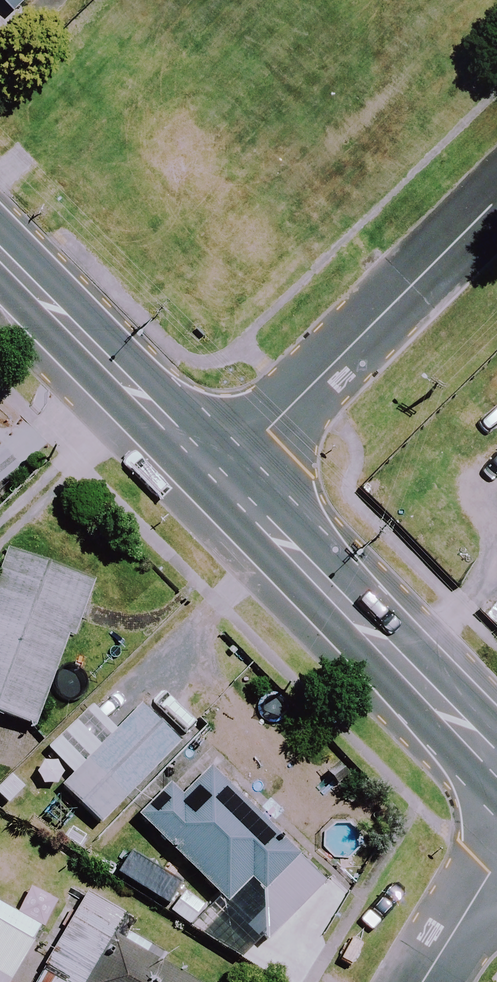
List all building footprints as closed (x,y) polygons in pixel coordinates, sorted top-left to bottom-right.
[(11,18),(29,0),(0,0),(0,6),(11,18)] [(8,558),(0,575),(0,718),(30,732),(91,595),(8,558)] [(119,733),(93,707),(48,751),(73,777),(62,788),(98,825),(176,748),(141,712),(119,733)] [(141,825),(242,919),(258,933),(281,908),(265,894),(297,859),(207,775),(182,802),(171,792),(141,825)] [(125,918),(77,892),(43,954),(49,957),(35,981),(181,981),(113,940),(125,918)] [(0,926),(0,981),(9,981),(31,945),(0,926)]
